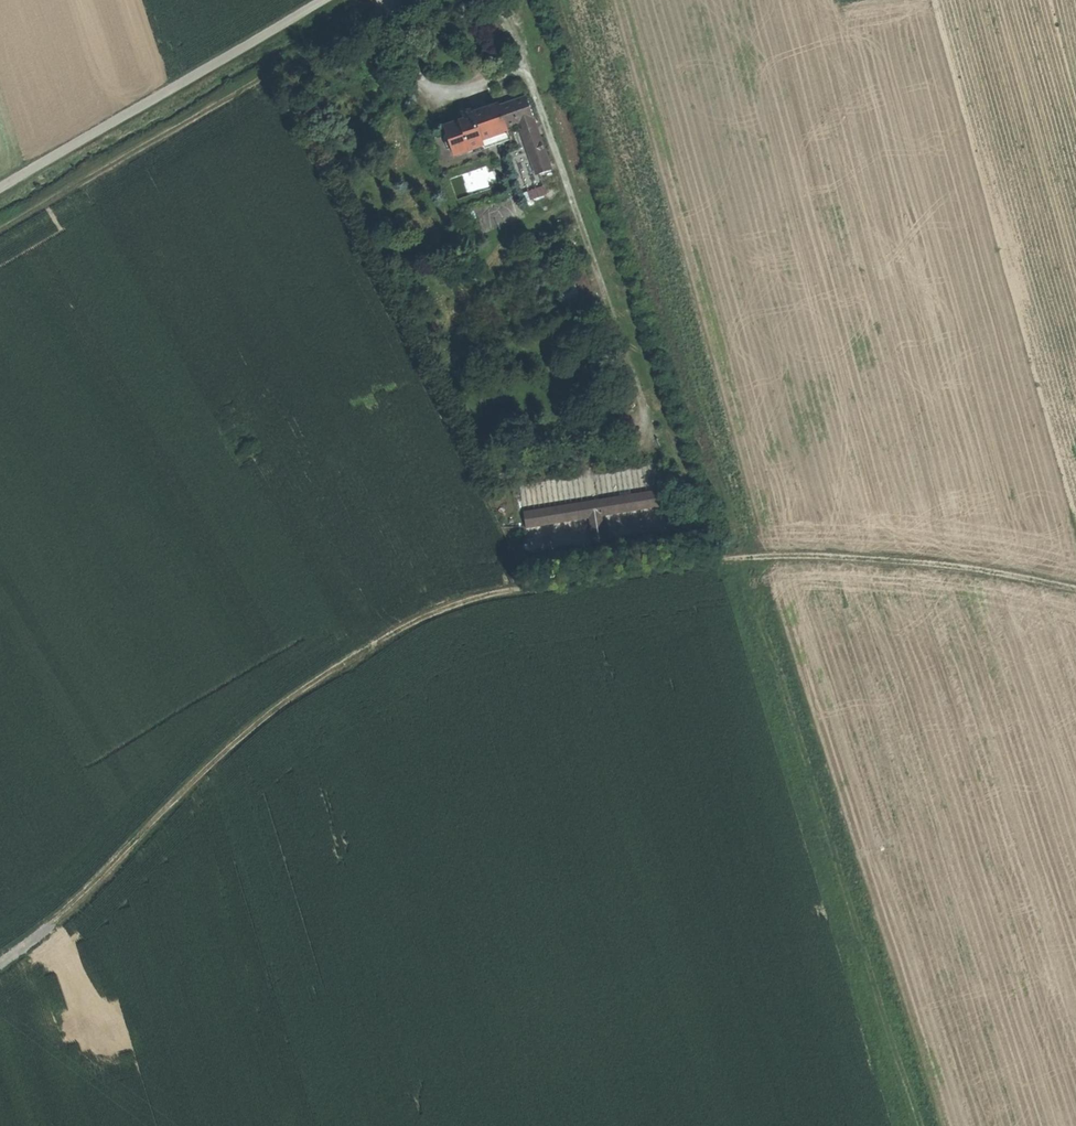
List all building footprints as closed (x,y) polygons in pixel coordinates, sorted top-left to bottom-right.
[(527,97),(500,106),(508,128),(518,125),(535,174),(551,169),(527,97)] [(500,105),(474,114),(484,142),(510,133),(508,128),(500,106),(500,105)] [(464,123),(444,130),(454,157),(485,147),(484,142),(474,114),(473,111),(461,115),(464,123)] [(543,183),(527,189),(530,199),(547,193),(543,183)] [(664,507),(662,492),(523,515),(526,531),(590,521),(594,547),(608,545),(604,517),(664,507)]
